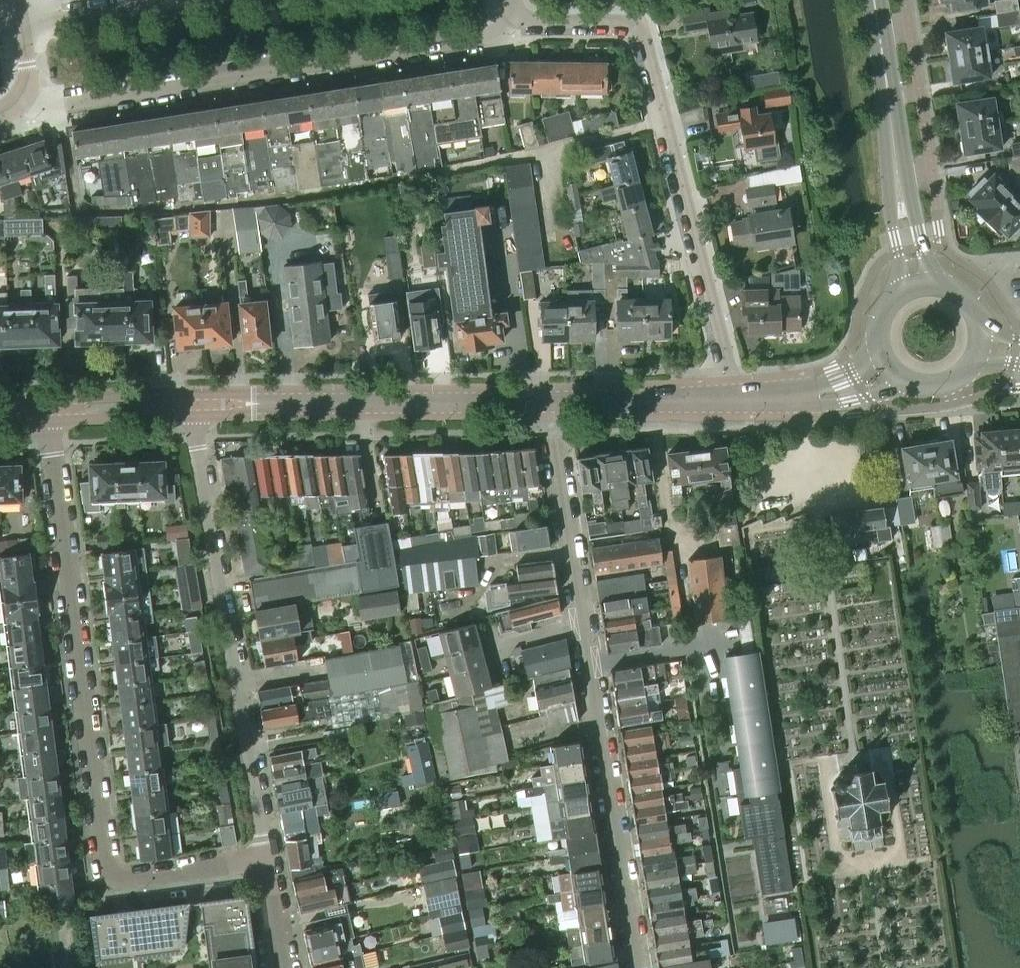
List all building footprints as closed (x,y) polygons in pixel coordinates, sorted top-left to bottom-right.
[(940,3),(945,3),(946,11),(987,5),(986,0),(940,0),(940,3)] [(995,13),(1016,10),(1015,0),(1001,0),(993,1),(995,13)] [(754,40),(749,11),(733,14),(732,9),(707,13),(707,9),(682,12),(684,30),(706,26),(710,53),(729,50),(728,44),(754,40)] [(1016,10),(995,13),(997,27),(1018,23),(1016,10)] [(945,34),(949,57),(986,52),(982,28),(945,34)] [(1014,59),(1019,58),(1019,46),(1012,47),(1014,59)] [(986,52),(949,57),(952,81),(990,75),(986,52)] [(508,91),(531,91),(532,62),(508,62),(508,91)] [(531,91),(554,92),(554,62),(532,62),(531,91)] [(554,92),(577,92),(578,62),(554,62),(554,92)] [(578,62),(577,92),(605,92),(605,62),(578,62)] [(494,64),(470,68),(479,127),(503,123),(494,64)] [(470,68),(446,71),(457,140),(481,136),(479,127),(470,68)] [(777,70),(749,75),(751,88),(779,84),(777,70)] [(446,71),(423,75),(433,144),(457,140),(446,71)] [(423,75),(400,79),(414,168),(436,165),(433,144),(423,75)] [(400,79),(376,83),(387,151),(390,173),(414,168),(400,79)] [(376,83),(352,86),(363,155),(387,151),(376,83)] [(352,86),(329,90),(343,181),(367,178),(363,155),(352,86)] [(762,90),(764,103),(771,102),(772,105),(788,103),(785,87),(762,90)] [(329,90),(306,94),(320,186),(343,182),(343,181),(329,90)] [(306,94),(283,97),(284,103),(296,189),(296,190),(320,186),(306,94)] [(283,97),(260,101),(273,186),(274,193),(296,189),(284,103),(283,97)] [(956,104),(960,128),(1000,122),(999,111),(995,112),(993,98),(956,104)] [(260,101),(236,105),(250,190),(273,186),(260,101)] [(236,105),(213,109),(227,197),(227,198),(237,196),(236,192),(250,190),(236,105)] [(715,114),(717,130),(739,127),(742,147),(752,146),(754,161),(777,157),(772,128),(769,129),(767,115),(754,117),(752,106),(739,109),(740,110),(715,114)] [(213,109),(189,112),(203,198),(203,201),(227,197),(213,109)] [(568,110),(554,114),(561,138),(583,133),(580,118),(571,121),(568,110)] [(189,112),(166,116),(179,197),(179,199),(194,197),(194,199),(203,198),(189,112)] [(604,113),(580,118),(583,133),(607,127),(604,113)] [(561,138),(554,114),(541,118),(547,142),(561,138)] [(166,116),(142,120),(155,200),(179,197),(166,116)] [(124,156),(131,196),(132,204),(155,200),(142,120),(119,124),(124,156)] [(517,124),(524,148),(538,145),(531,120),(517,124)] [(1000,122),(960,128),(963,152),(1001,146),(998,132),(1002,132),(1000,122)] [(101,160),(124,156),(119,124),(95,127),(101,160)] [(77,164),(101,160),(95,127),(71,131),(77,164)] [(43,140),(21,147),(30,174),(35,189),(42,187),(40,180),(54,175),(52,167),(43,140)] [(1013,156),(1019,155),(1019,142),(1011,144),(1013,156)] [(21,147),(0,154),(14,196),(22,193),(17,178),(30,174),(21,147)] [(606,157),(613,184),(636,178),(629,151),(606,157)] [(4,220),(15,220),(14,196),(0,154),(0,184),(2,189),(0,190),(3,199),(4,220)] [(1019,170),(1019,155),(1013,156),(1007,158),(1009,171),(1019,170)] [(502,166),(504,178),(529,175),(527,163),(502,166)] [(504,178),(506,190),(531,187),(529,175),(504,178)] [(970,207),(983,220),(1010,193),(992,176),(985,183),(981,180),(969,193),(972,196),(970,198),(974,203),(970,207)] [(616,197),(620,211),(643,205),(636,178),(613,184),(598,188),(601,201),(616,197)] [(565,183),(567,196),(577,194),(575,181),(565,183)] [(730,224),(733,244),(752,241),(753,246),(789,240),(784,210),(773,212),(771,202),(772,201),(770,185),(745,190),(747,206),(750,205),(752,215),(749,216),(749,220),(730,224)] [(506,190),(507,201),(532,198),(531,187),(506,190)] [(983,220),(997,233),(1001,229),(1005,233),(1008,231),(1011,235),(1019,226),(1019,203),(1010,193),(983,220)] [(577,194),(567,196),(569,208),(579,207),(577,194)] [(132,204),(131,196),(91,197),(92,205),(126,204),(132,204)] [(507,201),(509,213),(534,209),(532,198),(507,201)] [(620,211),(627,239),(648,234),(650,233),(643,205),(620,211)] [(441,236),(452,320),(490,314),(478,221),(486,220),(485,207),(442,212),(444,224),(435,225),(437,237),(441,236)] [(509,213),(511,224),(535,221),(534,209),(509,213)] [(206,237),(206,211),(189,213),(190,237),(206,237)] [(72,231),(97,231),(97,216),(72,217),(72,231)] [(120,216),(97,216),(97,231),(121,230),(120,216)] [(170,231),(175,230),(174,216),(152,218),(156,246),(172,244),(170,231)] [(15,220),(4,220),(4,235),(42,234),(42,218),(15,220)] [(511,224),(512,236),(537,232),(535,221),(511,224)] [(571,223),(573,236),(583,234),(581,221),(571,223)] [(255,222),(236,222),(238,237),(257,234),(255,222)] [(512,236),(514,247),(539,244),(537,232),(512,236)] [(46,233),(42,234),(42,249),(53,249),(52,239),(46,233)] [(599,245),(576,250),(579,262),(590,261),(603,261),(603,271),(614,270),(615,281),(624,281),(624,277),(637,277),(637,269),(636,269),(635,260),(655,259),(652,250),(658,248),(656,242),(651,244),(648,234),(621,241),(621,239),(610,242),(599,245)] [(419,244),(423,268),(436,266),(432,242),(419,244)] [(514,247),(515,259),(540,256),(539,244),(514,247)] [(384,253),(388,279),(402,277),(398,251),(384,253)] [(515,259),(517,271),(529,269),(542,267),(540,256),(515,259)] [(657,259),(655,259),(635,260),(636,269),(637,269),(637,277),(657,276),(657,259)] [(284,266),(283,266),(284,276),(293,345),(328,341),(324,309),(340,308),(338,292),(335,293),(331,266),(319,268),(318,261),(284,266)] [(565,290),(565,302),(566,338),(592,337),(591,301),(604,301),(603,271),(603,261),(590,261),(591,289),(565,290)] [(797,267),(771,274),(772,285),(784,285),(784,289),(798,288),(797,267)] [(529,269),(517,271),(521,298),(533,297),(529,269)] [(603,271),(604,301),(615,301),(616,336),(642,336),(641,300),(625,300),(624,281),(615,281),(614,270),(603,271)] [(122,271),(123,289),(125,341),(150,340),(148,300),(134,301),(133,271),(122,271)] [(43,304),(31,304),(32,344),(49,344),(48,340),(56,339),(54,273),(42,274),(43,304)] [(244,280),(237,281),(239,296),(246,296),(244,280)] [(20,305),(7,305),(8,345),(32,344),(31,304),(30,289),(20,289),(20,305)] [(99,290),(100,302),(101,342),(125,341),(123,289),(99,290)] [(436,289),(407,293),(414,347),(421,347),(421,350),(434,348),(433,345),(440,344),(436,315),(435,313),(439,313),(437,298),(436,289)] [(101,342),(100,302),(85,302),(85,290),(75,290),(76,338),(84,338),(84,343),(101,342)] [(765,290),(740,291),(740,317),(745,317),(746,334),(777,333),(777,329),(797,329),(796,296),(765,297),(765,290)] [(399,337),(392,291),(367,294),(373,341),(375,340),(378,343),(385,342),(388,339),(399,337)] [(7,305),(6,292),(0,292),(0,345),(8,345),(7,305)] [(641,300),(642,336),(668,335),(667,299),(641,300)] [(268,344),(263,302),(240,305),(244,346),(268,344)] [(566,338),(565,302),(539,303),(540,338),(566,338)] [(225,304),(199,306),(203,346),(229,343),(225,304)] [(203,346),(199,306),(173,309),(177,349),(203,346)] [(490,314),(452,320),(455,346),(462,345),(463,351),(492,347),(491,341),(501,339),(499,323),(505,322),(503,312),(490,314)] [(995,431),(998,467),(999,467),(1019,465),(1019,458),(1018,429),(1018,428),(995,430),(995,431)] [(998,467),(995,431),(980,432),(980,436),(973,437),(976,469),(981,468),(983,488),(985,488),(986,491),(988,493),(992,494),(995,492),(997,490),(997,487),(1000,487),(999,467),(998,467)] [(932,486),(931,486),(933,498),(961,494),(960,482),(955,483),(948,440),(940,441),(940,438),(924,441),(932,486)] [(908,490),(931,486),(932,486),(924,441),(908,443),(909,446),(901,448),(908,490)] [(629,449),(634,484),(641,531),(653,529),(653,527),(661,526),(659,515),(651,517),(649,500),(645,500),(642,482),(652,481),(646,446),(629,449)] [(715,526),(718,546),(738,543),(723,447),(666,454),(672,504),(681,503),(679,488),(693,486),(693,485),(704,484),(705,490),(708,489),(708,494),(717,493),(718,500),(720,499),(724,524),(715,526)] [(534,448),(519,449),(527,501),(528,512),(538,511),(535,495),(541,494),(534,448)] [(625,485),(634,484),(629,449),(628,448),(611,451),(620,509),(628,508),(625,485)] [(519,449),(504,451),(511,497),(521,497),(521,501),(527,501),(519,449)] [(504,451),(488,452),(496,502),(511,501),(511,497),(504,451)] [(612,510),(620,509),(611,451),(593,454),(594,455),(599,489),(609,488),(612,510)] [(488,452),(473,453),(481,501),(481,503),(496,502),(488,452)] [(441,453),(426,454),(434,501),(434,502),(449,501),(441,453)] [(457,453),(441,453),(449,501),(465,501),(457,453)] [(473,453),(457,453),(465,501),(481,501),(473,453)] [(311,454),(296,455),(305,504),(306,508),(319,507),(320,507),(311,454)] [(325,454),(311,454),(320,507),(328,506),(329,510),(331,510),(331,514),(333,514),(334,520),(336,520),(336,514),(325,454)] [(340,454),(325,454),(336,514),(350,512),(340,454)] [(358,454),(340,454),(350,512),(357,511),(357,508),(367,507),(358,454)] [(411,454),(398,455),(405,500),(403,500),(404,506),(420,506),(411,454)] [(426,454),(411,454),(420,506),(434,505),(433,502),(434,502),(434,501),(426,454)] [(232,455),(233,457),(221,459),(226,489),(231,488),(245,575),(272,570),(262,511),(263,510),(261,495),(260,495),(253,455),(232,455)] [(268,455),(253,455),(260,495),(261,495),(263,510),(277,508),(277,507),(268,455)] [(282,455),(268,455),(277,507),(280,503),(279,495),(289,495),(284,465),(282,455)] [(296,455),(282,455),(284,465),(289,495),(290,504),(305,504),(296,455)] [(405,500),(398,455),(383,455),(388,485),(387,485),(392,515),(405,513),(404,506),(403,500),(405,500)] [(603,512),(599,489),(594,455),(575,458),(581,492),(590,491),(594,513),(603,512)] [(138,460),(114,461),(115,500),(116,500),(116,507),(125,507),(124,499),(139,499),(138,460)] [(138,460),(139,499),(163,497),(163,501),(174,501),(174,484),(164,484),(163,465),(163,461),(155,462),(138,462),(138,460)] [(90,480),(79,481),(83,511),(99,510),(98,500),(115,500),(114,461),(113,461),(113,464),(97,464),(89,465),(89,468),(90,480)] [(0,466),(0,503),(21,502),(19,466),(0,466)] [(965,482),(967,508),(979,508),(977,482),(965,482)] [(895,499),(899,523),(911,521),(908,497),(895,499)] [(1006,501),(1007,513),(1019,511),(1019,499),(1006,501)] [(828,513),(831,533),(874,527),(876,540),(889,538),(887,525),(884,525),(881,506),(828,513)] [(622,520),(604,523),(606,532),(624,530),(622,520)] [(604,521),(586,524),(587,535),(606,532),(604,523),(604,521)] [(358,560),(249,578),(254,609),(284,604),(398,585),(386,522),(352,527),(358,560)] [(509,530),(512,551),(548,545),(545,525),(509,530)] [(938,526),(941,545),(949,544),(946,525),(938,526)] [(929,528),(932,547),(941,545),(938,526),(929,528)] [(492,533),(476,535),(479,556),(495,554),(492,533)] [(479,556),(476,535),(397,549),(406,614),(417,612),(415,592),(476,585),(473,557),(479,556)] [(660,563),(656,537),(590,548),(594,573),(660,563)] [(132,548),(101,552),(103,569),(104,575),(107,574),(145,570),(143,547),(132,548)] [(28,576),(31,575),(28,552),(0,556),(0,579),(28,576)] [(687,559),(694,622),(726,619),(719,556),(687,559)] [(517,580),(519,580),(553,576),(551,560),(515,564),(517,580)] [(174,567),(178,588),(197,585),(193,563),(174,567)] [(105,581),(103,582),(103,586),(105,597),(148,591),(146,577),(145,570),(107,574),(104,575),(105,581)] [(595,580),(598,602),(645,595),(642,573),(595,580)] [(0,579),(0,588),(2,601),(36,597),(34,586),(34,581),(32,581),(31,575),(28,576),(0,579)] [(486,611),(509,605),(508,598),(519,597),(556,592),(553,576),(519,580),(517,580),(489,584),(484,591),(486,611)] [(1009,578),(1011,592),(1014,608),(1016,608),(1019,607),(1019,576),(1009,578)] [(178,588),(182,609),(200,606),(197,585),(178,588)] [(358,596),(357,596),(360,619),(400,613),(396,586),(357,592),(358,596)] [(148,591),(105,597),(106,608),(107,612),(109,612),(109,618),(113,618),(151,613),(149,605),(148,591)] [(1014,608),(1011,592),(990,594),(992,611),(1014,608)] [(598,602),(601,618),(647,611),(648,611),(645,595),(598,602)] [(36,597),(2,601),(5,623),(33,619),(36,619),(36,613),(38,612),(37,608),(36,597)] [(557,597),(494,612),(500,633),(513,630),(518,633),(531,630),(528,621),(559,613),(557,597)] [(313,629),(310,611),(308,600),(255,610),(260,638),(292,632),(309,629),(313,629)] [(992,611),(993,623),(1018,620),(1017,620),(1017,618),(1016,609),(1016,608),(1014,608),(992,611)] [(601,618),(603,633),(650,626),(649,619),(644,620),(643,616),(647,615),(647,611),(601,618)] [(993,623),(992,611),(980,613),(982,625),(993,623)] [(113,618),(109,618),(110,624),(112,640),(144,636),(142,622),(152,621),(151,613),(113,618)] [(33,619),(5,623),(7,644),(39,640),(36,619),(33,619)] [(993,623),(995,636),(1019,632),(1019,631),(1018,621),(1018,620),(993,623)] [(438,632),(444,653),(478,644),(473,623),(438,632)] [(650,626),(603,633),(606,652),(649,645),(660,643),(659,635),(657,625),(650,626)] [(309,629),(292,632),(260,638),(264,666),(297,660),(294,644),(311,641),(309,629)] [(997,648),(1019,644),(1019,637),(1019,633),(1019,632),(995,636),(997,648)] [(144,636),(112,640),(114,655),(115,662),(118,661),(147,658),(144,636)] [(527,678),(532,676),(568,667),(564,639),(520,651),(527,678)] [(39,640),(7,644),(10,666),(42,663),(39,640)] [(398,643),(398,644),(325,658),(331,696),(416,680),(409,640),(398,643)] [(444,653),(449,674),(484,665),(478,644),(444,653)] [(999,660),(1019,656),(1019,644),(997,648),(999,660)] [(415,648),(419,660),(428,658),(425,645),(415,648)] [(725,655),(724,655),(742,768),(735,769),(733,769),(740,815),(743,837),(752,836),(760,893),(792,889),(778,797),(776,789),(755,651),(754,651),(754,653),(726,657),(725,655)] [(118,661),(115,662),(116,668),(118,684),(149,680),(148,669),(158,668),(157,656),(147,658),(118,661)] [(1000,671),(1019,669),(1019,656),(999,660),(1000,671)] [(428,658),(419,660),(422,672),(431,670),(428,658)] [(609,670),(612,689),(666,680),(663,662),(652,663),(609,670)] [(42,663),(10,666),(13,688),(45,684),(42,663)] [(484,665),(449,674),(455,696),(470,692),(490,687),(484,665)] [(532,676),(537,709),(573,700),(570,679),(569,679),(568,667),(532,676)] [(1002,683),(1019,681),(1019,669),(1000,671),(1002,683)] [(258,690),(261,708),(284,704),(325,698),(329,697),(326,679),(284,686),(258,690)] [(149,680),(118,684),(120,699),(121,705),(124,705),(152,701),(149,680)] [(612,689),(615,706),(659,699),(658,691),(667,686),(666,680),(612,689)] [(368,696),(379,694),(382,717),(423,711),(417,681),(367,690),(368,696)] [(1004,695),(1019,693),(1019,681),(1002,683),(1004,695)] [(507,682),(490,687),(495,707),(513,703),(507,682)] [(45,684),(13,688),(16,710),(48,706),(45,684)] [(470,692),(455,696),(423,704),(440,782),(487,772),(497,770),(495,762),(485,764),(479,734),(500,730),(495,707),(490,687),(470,692)] [(426,690),(429,702),(438,700),(435,688),(426,690)] [(1005,707),(1019,705),(1019,693),(1004,695),(1005,707)] [(284,704),(261,708),(260,708),(263,728),(284,724),(329,717),(325,698),(284,704)] [(659,699),(615,706),(618,724),(661,717),(659,708),(661,708),(659,699)] [(573,700),(537,709),(542,727),(576,718),(573,700)] [(124,705),(121,705),(121,712),(123,728),(155,723),(152,701),(124,705)] [(1007,719),(1019,717),(1019,705),(1005,707),(1007,719)] [(48,706),(16,710),(19,732),(50,728),(48,706)] [(1007,719),(1009,731),(1019,729),(1019,717),(1007,719)] [(155,723),(123,728),(125,742),(126,749),(129,748),(158,745),(155,723)] [(619,730),(621,745),(667,738),(666,730),(651,732),(650,724),(619,730)] [(50,728),(19,732),(21,754),(53,750),(50,728)] [(621,745),(624,761),(655,756),(653,748),(664,746),(663,743),(668,742),(667,738),(621,745)] [(435,779),(426,740),(405,745),(414,784),(435,779)] [(549,745),(552,764),(583,759),(580,740),(549,745)] [(129,748),(126,749),(127,755),(129,771),(161,767),(158,745),(129,748)] [(269,755),(272,769),(303,763),(302,758),(315,755),(314,746),(284,752),(269,755)] [(53,750),(21,754),(24,776),(56,772),(53,750)] [(624,761),(626,776),(667,769),(666,762),(656,764),(655,756),(624,761)] [(519,788),(531,786),(585,777),(583,759),(552,764),(539,766),(540,775),(531,777),(530,776),(518,779),(519,788)] [(272,769),(275,783),(284,781),(321,775),(322,774),(319,760),(303,763),(272,769)] [(848,764),(849,772),(840,774),(841,780),(839,778),(835,779),(832,782),(833,786),(835,788),(831,788),(836,816),(846,814),(849,830),(850,840),(864,838),(869,837),(881,836),(879,824),(877,810),(887,808),(883,780),(872,782),(870,769),(861,770),(860,762),(848,764)] [(161,767),(129,771),(131,787),(132,793),(135,793),(164,789),(161,767)] [(626,776),(629,792),(660,787),(659,779),(669,778),(667,769),(626,776)] [(24,776),(17,777),(20,799),(27,798),(56,794),(59,793),(58,787),(56,772),(24,776)] [(275,783),(277,797),(324,788),(321,775),(284,781),(275,783)] [(544,792),(545,802),(588,795),(585,777),(531,786),(532,795),(541,794),(541,792),(544,792)] [(629,792),(631,808),(682,799),(681,792),(661,795),(660,787),(629,792)] [(324,788),(277,797),(280,811),(302,807),(326,802),(324,788)] [(133,802),(131,804),(132,815),(166,810),(164,789),(135,793),(132,793),(133,799),(133,802)] [(56,794),(27,798),(30,820),(64,815),(62,803),(60,802),(60,799),(59,793),(56,794)] [(545,802),(548,820),(591,813),(588,795),(545,802)] [(631,808),(634,823),(665,818),(663,811),(687,807),(686,799),(682,799),(631,808)] [(290,869),(292,879),(318,872),(316,863),(308,864),(307,857),(318,856),(316,841),(315,830),(306,831),(302,807),(280,811),(285,840),(290,869)] [(166,810),(132,815),(134,827),(136,828),(137,830),(138,836),(141,836),(169,832),(166,810)] [(551,838),(564,836),(594,831),(591,813),(548,820),(551,838)] [(64,815),(30,820),(33,841),(61,838),(65,837),(64,831),(63,829),(65,827),(64,815)] [(634,823),(636,840),(685,832),(684,824),(677,825),(676,824),(666,826),(665,818),(634,823)] [(232,824),(218,826),(221,845),(235,843),(232,824)] [(547,851),(548,857),(597,849),(594,831),(564,836),(565,848),(547,851)] [(636,840),(639,855),(670,850),(669,843),(679,841),(679,840),(688,839),(687,831),(685,832),(636,840)] [(141,836),(138,836),(138,842),(140,860),(172,856),(169,832),(141,836)] [(61,838),(33,841),(36,863),(67,859),(65,837),(61,838)] [(452,859),(448,845),(432,849),(435,863),(452,859)] [(568,862),(569,872),(600,867),(597,849),(548,857),(550,865),(568,862)] [(639,855),(641,871),(693,862),(692,854),(674,857),(672,849),(670,850),(639,855)] [(468,853),(458,854),(461,873),(471,870),(468,853)] [(67,859),(36,863),(38,885),(70,880),(67,859)] [(422,883),(456,875),(452,859),(435,863),(419,866),(422,883)] [(641,871),(644,887),(678,881),(676,874),(695,871),(694,862),(693,862),(641,871)] [(292,879),(295,896),(345,884),(341,867),(318,872),(292,879)] [(553,874),(556,893),(603,885),(600,867),(569,872),(553,874)] [(471,870),(461,873),(464,890),(482,887),(479,869),(471,870)] [(422,884),(428,918),(461,910),(455,876),(422,884)] [(70,880),(38,885),(41,907),(73,903),(70,880)] [(644,887),(646,902),(695,895),(694,886),(690,887),(679,889),(678,881),(644,887)] [(345,884),(295,896),(299,913),(349,901),(345,884)] [(562,910),(575,908),(605,903),(603,885),(556,893),(546,894),(548,903),(560,901),(562,910)] [(482,887),(464,890),(467,910),(481,908),(486,906),(482,887)] [(646,902),(649,918),(683,913),(682,906),(693,904),(692,900),(696,899),(695,895),(646,902)] [(208,967),(254,967),(244,896),(198,902),(198,903),(200,903),(208,967)] [(141,955),(181,950),(185,905),(187,905),(187,903),(91,916),(98,967),(143,967),(141,955)] [(559,930),(565,929),(608,921),(605,903),(575,908),(576,917),(557,920),(559,930)] [(481,908),(467,910),(471,926),(484,924),(481,908)] [(306,947),(350,937),(354,936),(347,911),(309,921),(311,928),(303,930),(306,947)] [(460,911),(437,916),(441,933),(464,928),(460,911)] [(649,918),(651,934),(700,926),(711,924),(710,918),(700,920),(700,918),(684,921),(683,913),(649,918)] [(568,946),(581,944),(611,939),(608,921),(565,929),(568,946)] [(795,939),(793,921),(763,925),(765,943),(795,939)] [(484,924),(471,926),(474,945),(486,943),(494,941),(496,935),(494,927),(490,923),(484,924)] [(651,934),(654,950),(688,945),(687,937),(702,935),(700,926),(651,934)] [(464,928),(441,933),(445,951),(468,945),(464,928)] [(306,947),(310,964),(350,954),(349,946),(353,945),(350,937),(306,947)] [(611,939),(581,944),(582,954),(570,956),(571,965),(584,962),(614,957),(611,939)] [(486,943),(474,945),(477,958),(488,956),(486,943)] [(654,950),(656,966),(706,958),(704,950),(689,953),(688,945),(654,950)] [(310,964),(311,967),(364,967),(360,952),(350,954),(310,964)] [(452,961),(453,967),(461,967),(468,966),(466,958),(452,961)] [(657,967),(707,967),(706,958),(656,966),(657,967)]
